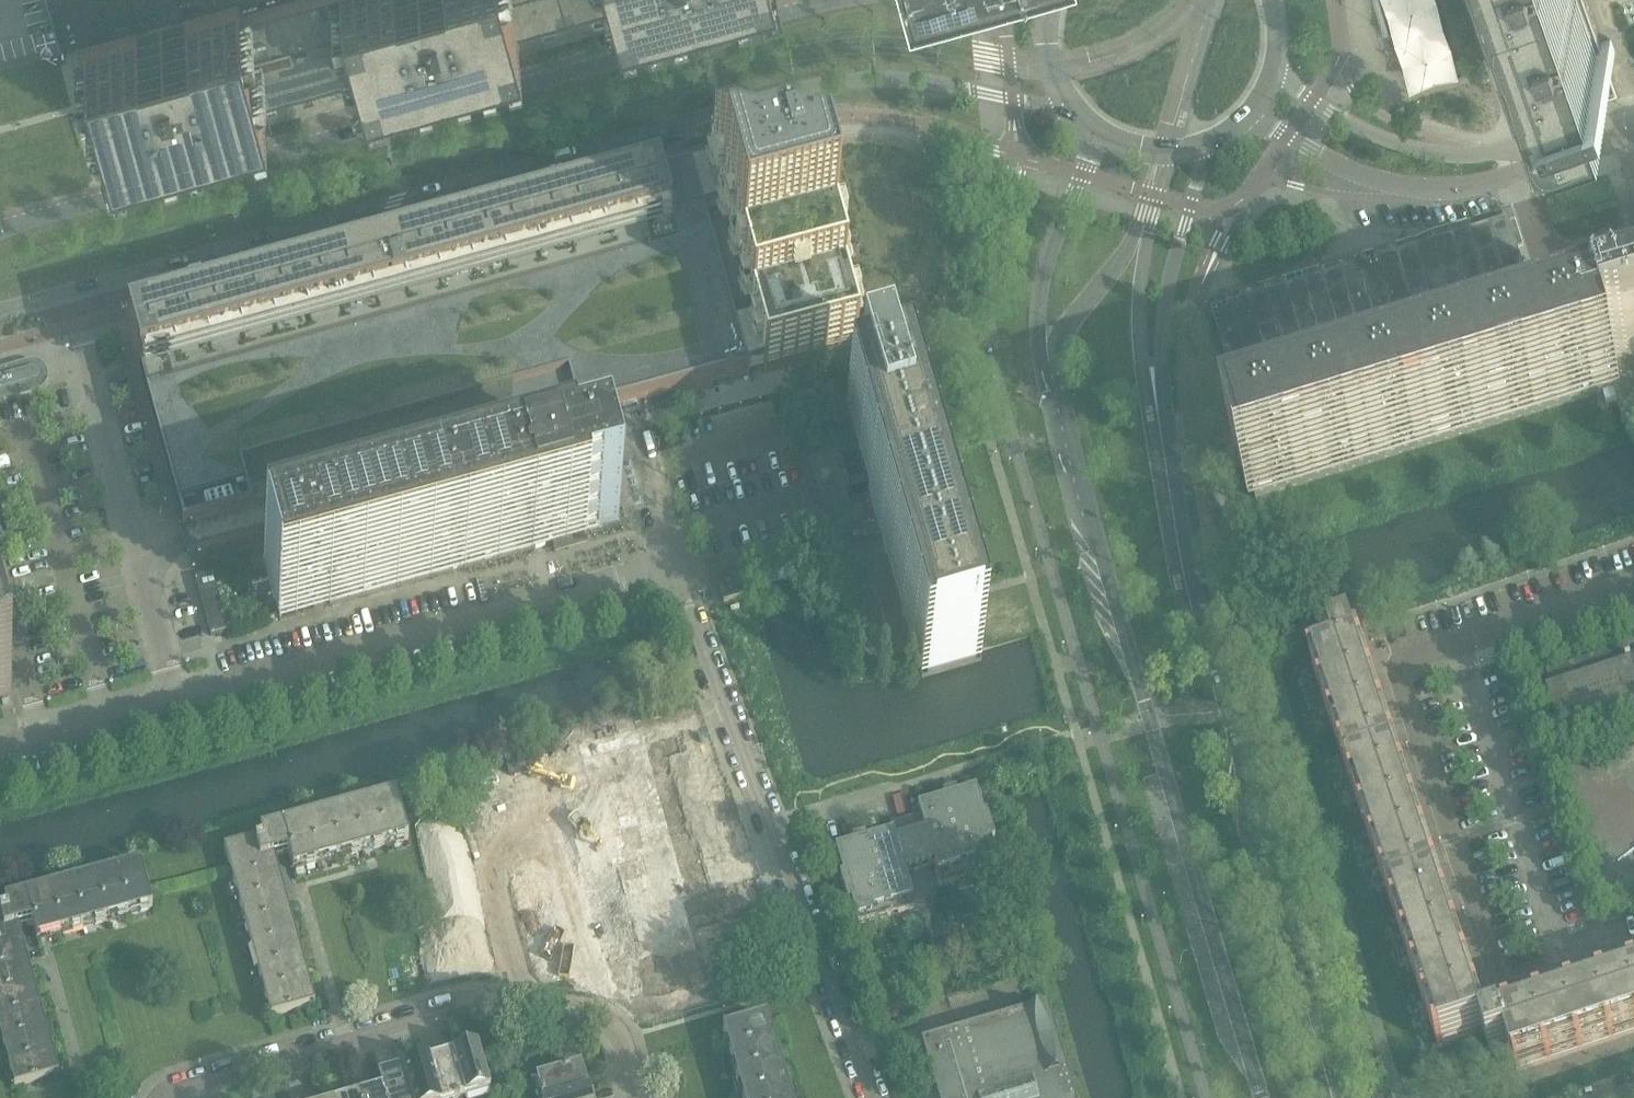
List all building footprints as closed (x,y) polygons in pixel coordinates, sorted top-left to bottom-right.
[(81,43),(106,134),(334,71),(326,43),(342,38),(352,36),(342,0),(305,0),(238,18),(233,1),(81,43)] [(512,22),(512,23),(517,22),(517,21),(538,15),(538,16),(542,15),(542,14),(563,8),(563,9),(564,9),(561,0),(344,0),(362,64),(390,57),(390,56),(411,50),(411,51),(416,50),(416,49),(436,43),(436,44),(441,43),(462,37),(466,36),(466,35),(487,29),(487,30),(492,29),(492,28),(512,22)] [(564,9),(568,8),(568,7),(588,1),(589,2),(593,1),(593,0),(561,0),(564,9)] [(1393,10),(1399,32),(1391,35),(1394,44),(1402,42),(1414,81),(1441,73),(1440,71),(1449,68),(1449,70),(1455,69),(1442,29),(1440,29),(1438,21),(1440,20),(1433,0),(1390,0),(1393,10)] [(1533,69),(1537,80),(1541,79),(1551,109),(1602,101),(1600,96),(1619,90),(1607,56),(1615,53),(1611,40),(1602,43),(1587,0),(1509,0),(1513,10),(1516,9),(1524,33),(1521,34),(1525,45),(1528,44),(1537,67),(1533,69)] [(800,144),(690,175),(692,182),(734,334),(746,378),(749,377),(747,371),(754,369),(761,367),(763,373),(856,348),(844,304),(825,235),(815,198),(814,194),(800,144)] [(143,326),(126,330),(128,338),(179,522),(180,526),(188,554),(600,441),(594,422),(594,420),(605,417),(629,411),(746,378),(734,334),(692,182),(690,175),(572,207),(164,320),(143,326)] [(1222,343),(1229,368),(1230,371),(1239,399),(1535,308),(1527,280),(1526,277),(1518,252),(1517,252),(1510,228),(1511,228),(1510,225),(1509,225),(1509,226),(1473,237),(1472,236),(1471,236),(1471,237),(1436,248),(1436,247),(1434,248),(1435,249),(1399,260),(1399,259),(1398,259),(1398,260),(1362,271),(1362,270),(1361,270),(1361,271),(1325,282),(1325,281),(1324,282),(1324,283),(1289,293),(1288,293),(1287,293),(1287,294),(1252,305),(1251,304),(1250,304),(1250,305),(1214,316),(1214,315),(1213,316),(1214,319),(1215,319),(1222,343)] [(1241,450),(1247,470),(1249,476),(1252,486),(1253,489),(1256,499),(1273,494),(1606,393),(1614,390),(1617,400),(1622,415),(1633,412),(1633,335),(1623,338),(1618,322),(1623,321),(1612,283),(1578,294),(1590,331),(1610,325),(1615,340),(1606,343),(1607,344),(1600,346),(1599,340),(1551,354),(1546,338),(1521,346),(1526,362),(1433,391),(1428,374),(1401,383),(1406,399),(1313,427),(1308,411),(1283,419),(1288,435),(1241,450)] [(35,389),(36,388),(37,388),(39,387),(40,385),(41,385),(42,383),(42,381),(43,379),(43,378),(43,377),(42,375),(41,373),(41,372),(40,371),(38,370),(36,368),(34,368),(32,368),(30,368),(0,376),(0,398),(35,389)] [(911,619),(916,634),(915,634),(927,675),(976,661),(965,624),(970,622),(962,592),(906,400),(905,396),(892,400),(892,401),(889,402),(885,387),(857,395),(861,410),(854,412),(853,411),(826,419),(844,483),(849,498),(851,497),(851,496),(868,491),(901,606),(905,620),(911,619)] [(618,519),(607,478),(605,471),(571,481),(570,475),(246,564),(250,578),(251,578),(252,584),(268,580),(279,619),(310,610),(586,534),(585,529),(618,519)] [(212,574),(195,579),(211,636),(228,631),(212,574)] [(1317,667),(1317,668),(1313,669),(1438,1047),(1443,1046),(1443,1047),(1484,1033),(1490,1031),(1489,1029),(1364,653),(1359,654),(1353,635),(1332,642),(1338,660),(1317,667)] [(1630,656),(1627,646),(1547,672),(1552,688),(1547,690),(1562,735),(1567,734),(1566,732),(1633,710),(1633,655),(1630,656)] [(11,694),(10,691),(9,692),(0,659),(0,697),(11,694)] [(646,743),(583,761),(631,939),(661,931),(664,946),(699,936),(697,929),(713,925),(663,745),(648,750),(646,743)] [(919,816),(900,821),(904,834),(894,837),(893,831),(866,839),(865,834),(852,838),(853,843),(834,849),(842,875),(839,876),(847,903),(850,902),(857,925),(915,908),(904,872),(934,863),(941,887),(999,869),(991,842),(994,841),(986,814),(983,815),(975,789),(957,794),(955,789),(942,793),(944,798),(916,806),(919,816)] [(397,800),(223,848),(270,1017),(288,1012),(289,1016),(314,1009),(313,1005),(309,1006),(268,858),(288,852),(293,871),(408,839),(397,800)] [(0,909),(0,1036),(14,1087),(32,1082),(33,1086),(59,1079),(58,1075),(53,1076),(12,928),(32,923),(37,941),(152,910),(141,870),(0,909)] [(1521,1019),(1489,1029),(1490,1031),(1484,1033),(1490,1052),(1508,1046),(1516,1066),(1517,1071),(1519,1071),(1633,1033),(1633,976),(1519,1014),(1521,1019)] [(921,1044),(936,1097),(1073,1097),(1046,1007),(1045,1008),(1033,1011),(922,1044),(921,1044)] [(722,1030),(742,1097),(789,1097),(766,1019),(767,1019),(766,1018),(722,1030)] [(464,1097),(472,1097),(490,1093),(477,1049),(452,1056),(464,1097)] [(428,1063),(438,1097),(464,1097),(452,1056),(428,1063)] [(404,1070),(411,1097),(438,1097),(428,1063),(404,1070)] [(536,1081),(541,1097),(571,1097),(588,1093),(580,1068),(536,1081)] [(379,1077),(382,1090),(383,1090),(385,1097),(411,1097),(404,1070),(379,1077)] [(359,1097),(385,1097),(383,1090),(382,1090),(359,1097)]
